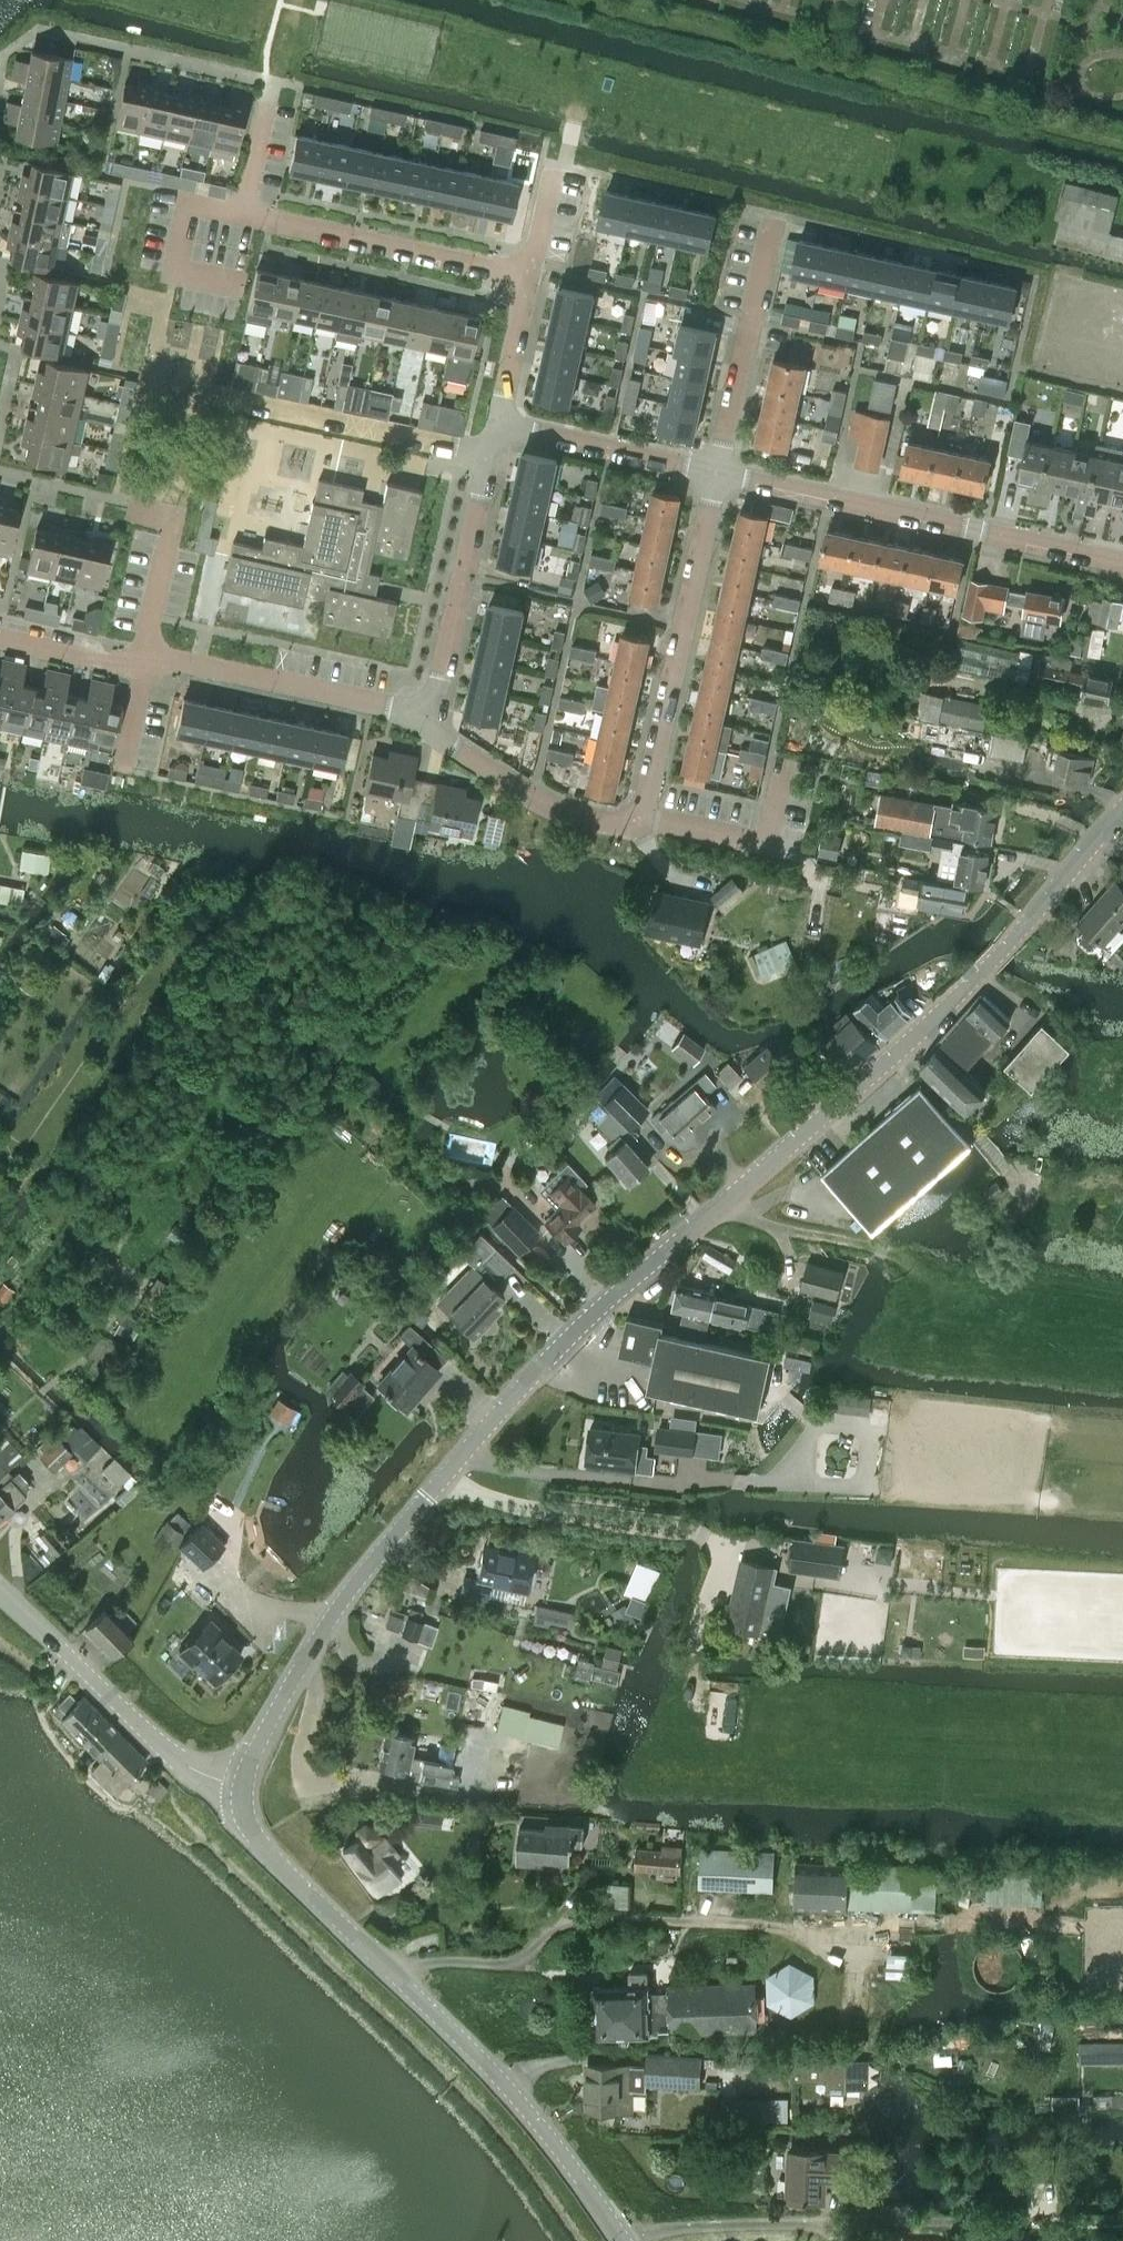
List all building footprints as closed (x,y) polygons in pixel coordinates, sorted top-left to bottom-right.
[(15,59),(13,69),(68,80),(72,58),(31,50),(28,62),(15,59)] [(25,81),(23,92),(64,99),(68,80),(13,69),(11,79),(25,81)] [(124,82),(115,124),(140,129),(149,83),(138,80),(137,85),(124,82)] [(140,129),(138,136),(162,142),(163,134),(172,93),(160,91),(161,85),(149,83),(140,129)] [(172,93),(163,134),(188,139),(198,93),(185,91),(184,96),(172,93)] [(7,101),(5,110),(59,121),(64,99),(23,92),(20,104),(7,101)] [(198,93),(188,139),(211,144),(220,104),(207,101),(208,96),(198,93)] [(320,113),(330,115),(334,97),(316,93),(314,103),(322,105),(320,113)] [(334,97),(330,115),(329,118),(339,120),(341,109),(348,111),(350,101),(334,97)] [(220,104),(211,144),(234,150),(244,104),(233,101),(232,106),(220,104)] [(368,117),(386,121),(388,109),(371,105),(368,117)] [(388,109),(386,121),(404,125),(406,114),(388,109)] [(55,143),(59,121),(5,110),(3,121),(17,123),(14,135),(55,143)] [(423,129),(441,133),(443,122),(425,118),(423,129)] [(443,122),(441,133),(459,136),(461,126),(443,122)] [(479,142),(496,146),(498,135),(481,131),(479,142)] [(498,135),(496,146),(514,150),(516,139),(498,135)] [(289,170),(317,176),(324,142),(296,136),(289,170)] [(324,142),(317,176),(344,182),(351,148),(324,142)] [(351,148),(344,182),(372,188),(379,154),(351,148)] [(379,154),(372,188),(400,194),(407,160),(379,154)] [(114,160),(112,172),(129,176),(132,164),(130,164),(131,160),(120,157),(119,161),(114,160)] [(407,160),(400,194),(428,200),(435,166),(407,160)] [(21,175),(19,185),(66,196),(71,172),(31,163),(28,176),(21,175)] [(132,164),(129,176),(146,179),(149,168),(132,164)] [(180,175),(177,186),(179,186),(181,187),(193,190),(195,179),(188,177),(189,173),(190,168),(181,166),(181,168),(180,175)] [(435,166),(428,200),(454,205),(461,171),(435,166)] [(161,171),(158,182),(177,186),(180,175),(178,175),(161,171)] [(461,171),(454,205),(483,212),(490,178),(461,171)] [(490,178),(483,212),(510,217),(517,183),(490,178)] [(209,182),(206,193),(224,196),(227,186),(209,182)] [(1122,259),(1122,235),(1109,231),(1118,195),(1064,182),(1058,207),(1055,218),(1059,218),(1053,241),(1122,259)] [(23,198),(20,210),(61,219),(66,196),(19,185),(16,197),(23,198)] [(107,187),(103,204),(104,205),(115,207),(119,191),(119,189),(107,187)] [(599,224),(628,230),(635,197),(605,191),(599,224)] [(635,197),(628,230),(656,236),(662,203),(635,197)] [(662,203),(656,236),(682,241),(688,208),(662,203)] [(103,204),(99,222),(101,222),(112,224),(115,207),(104,205),(103,204)] [(688,208),(682,241),(707,247),(714,213),(688,208)] [(11,222),(9,232),(56,243),(56,244),(65,246),(70,222),(61,220),(61,219),(20,210),(17,223),(11,222)] [(12,246),(10,258),(50,267),(56,244),(56,243),(9,232),(6,244),(12,246)] [(93,250),(93,252),(94,252),(105,255),(109,237),(98,235),(96,235),(96,236),(93,250)] [(792,273),(819,279),(827,246),(799,240),(792,273)] [(827,246),(819,279),(847,285),(855,252),(827,246)] [(93,252),(89,269),(90,269),(101,271),(105,255),(94,252),(93,252)] [(855,252),(847,285),(874,291),(882,258),(855,252)] [(882,258),(874,291),(900,296),(908,264),(882,258)] [(908,264),(900,296),(929,302),(935,269),(908,264)] [(590,266),(587,276),(604,280),(605,280),(607,270),(606,269),(590,266)] [(256,269),(248,308),(245,320),(267,325),(270,313),(271,313),(279,274),(256,269)] [(935,269),(929,302),(955,308),(964,276),(935,269)] [(33,286),(31,298),(72,306),(77,283),(30,272),(27,284),(33,286)] [(635,276),(617,272),(615,282),(633,286),(635,276)] [(279,274),(271,313),(293,318),(302,279),(279,274)] [(964,276),(955,308),(983,314),(990,281),(964,276)] [(644,278),(642,288),(645,289),(659,292),(662,282),(644,278)] [(302,279),(293,318),(315,323),(324,284),(302,279)] [(1015,286),(990,281),(983,314),(997,317),(995,330),(1006,332),(1008,319),(1015,286)] [(324,284),(315,323),(338,328),(346,289),(324,284)] [(671,284),(668,294),(685,298),(687,298),(689,288),(687,288),(671,284)] [(559,288),(553,316),(587,323),(593,295),(559,288)] [(338,328),(335,338),(356,343),(359,332),(360,332),(368,293),(346,289),(338,328)] [(109,309),(121,312),(125,294),(113,291),(109,309)] [(368,293),(360,332),(382,337),(390,298),(368,293)] [(22,309),(20,320),(66,330),(72,306),(31,298),(28,310),(22,309)] [(390,298),(382,337),(404,342),(413,303),(390,298)] [(413,303),(404,342),(426,347),(435,308),(413,303)] [(435,308),(426,347),(448,352),(457,313),(435,308)] [(621,330),(630,332),(634,314),(624,312),(621,330)] [(457,313),(448,352),(449,352),(443,378),(470,384),(476,357),(478,358),(486,320),(479,319),(479,318),(457,313)] [(783,313),(781,322),(781,323),(798,326),(800,316),(783,313)] [(553,316),(548,342),(582,349),(587,323),(553,316)] [(810,318),(808,328),(826,332),(829,322),(810,318)] [(23,334),(21,346),(61,355),(66,330),(20,320),(17,332),(23,334)] [(106,322),(103,338),(115,341),(119,324),(106,322)] [(640,324),(636,344),(637,344),(649,347),(652,332),(653,327),(641,324),(640,324)] [(675,351),(681,352),(710,358),(715,332),(681,324),(675,351)] [(837,324),(835,334),(853,338),(855,328),(837,324)] [(864,330),(862,340),(866,341),(866,342),(880,344),(882,334),(864,330)] [(891,337),(884,370),(901,374),(904,360),(909,340),(891,337)] [(99,356),(111,358),(115,341),(103,338),(99,356)] [(614,357),(624,359),(628,341),(618,339),(614,357)] [(548,342),(542,370),(576,377),(582,349),(548,342)] [(918,342),(916,352),(930,355),(934,356),(936,346),(918,342)] [(636,344),(632,358),(634,359),(646,361),(649,347),(637,344),(636,344)] [(945,348),(943,358),(960,362),(961,362),(962,358),(963,352),(961,351),(945,348)] [(681,352),(676,375),(705,382),(710,358),(681,352)] [(989,357),(972,354),(969,364),(987,368),(989,357)] [(36,375),(35,383),(81,393),(86,372),(87,367),(47,358),(46,360),(46,363),(43,376),(36,375)] [(236,361),(231,386),(254,391),(259,366),(236,361)] [(775,361),(769,388),(800,393),(806,367),(775,361)] [(259,366),(254,391),(275,395),(278,383),(280,371),(269,368),(259,366)] [(609,384),(619,386),(623,368),(613,366),(609,384)] [(570,405),(576,377),(542,370),(536,398),(570,405)] [(278,383),(275,395),(297,400),(299,389),(302,375),(295,374),(280,371),(278,383)] [(299,389),(297,400),(299,400),(307,402),(309,391),(310,392),(313,378),(304,376),(302,375),(299,389)] [(676,375),(670,405),(699,409),(705,382),(676,375)] [(627,376),(624,395),(626,395),(637,398),(638,395),(640,383),(641,379),(630,377),(627,376)] [(875,379),(870,404),(892,409),(897,384),(898,382),(875,377),(875,379)] [(38,398),(36,408),(76,417),(81,393),(35,383),(32,396),(38,398)] [(338,383),(333,408),(334,408),(341,410),(346,385),(347,385),(338,383)] [(346,385),(341,410),(343,410),(364,414),(369,388),(347,383),(347,385),(346,385)] [(119,396),(118,401),(130,404),(134,387),(122,384),(119,396)] [(832,387),(830,400),(845,403),(848,391),(832,387)] [(369,388),(364,414),(365,415),(386,419),(389,409),(392,395),(392,393),(369,388)] [(769,388),(763,415),(794,420),(800,393),(769,388)] [(935,392),(927,425),(940,428),(945,407),(948,394),(948,393),(935,390),(935,392)] [(606,393),(603,411),(604,411),(613,413),(616,398),(617,395),(606,393)] [(948,394),(945,407),(957,410),(960,397),(961,396),(948,393),(948,394)] [(1088,395),(1088,399),(1090,402),(1094,402),(1097,399),(1097,396),(1094,393),(1090,393),(1088,395)] [(392,395),(389,409),(390,409),(398,410),(401,397),(393,395),(392,395)] [(624,395),(621,409),(623,410),(634,412),(636,403),(637,398),(626,395),(624,395)] [(974,400),(971,413),(972,413),(985,416),(988,404),(988,403),(988,402),(974,398),(974,400)] [(843,416),(845,403),(830,400),(827,413),(843,416)] [(118,401),(115,418),(127,421),(130,404),(118,401)] [(423,416),(421,427),(431,429),(437,405),(437,404),(427,401),(424,416),(423,416)] [(437,405),(431,429),(452,433),(460,435),(465,411),(465,410),(464,410),(452,407),(437,404),(437,405)] [(693,438),(699,409),(670,405),(664,404),(659,431),(693,438)] [(27,422),(25,430),(71,440),(76,417),(36,408),(32,423),(27,422)] [(863,438),(858,465),(878,469),(889,419),(856,412),(851,436),(863,438)] [(788,449),(794,420),(763,415),(757,442),(788,449)] [(820,443),(836,446),(840,432),(824,428),(820,443)] [(65,466),(68,452),(79,454),(81,444),(70,442),(71,440),(25,430),(22,443),(28,445),(25,457),(65,466)] [(112,434),(108,449),(120,452),(123,437),(124,434),(124,433),(112,431),(112,434)] [(1027,500),(1038,502),(1052,439),(1050,438),(1047,443),(1027,439),(1018,479),(1031,482),(1027,500)] [(1052,439),(1038,502),(1048,505),(1052,487),(1065,490),(1074,449),(1054,445),(1054,439),(1052,439)] [(1074,449),(1065,490),(1079,492),(1075,510),(1074,516),(1084,518),(1085,512),(1100,443),(1096,442),(1094,453),(1074,449)] [(909,443),(902,473),(902,475),(931,481),(938,449),(909,443)] [(1085,512),(1095,515),(1099,497),(1112,500),(1122,452),(1122,448),(1100,443),(1085,512)] [(95,463),(105,466),(116,468),(120,452),(108,449),(107,454),(98,451),(95,463)] [(938,449),(931,481),(959,487),(965,455),(938,449)] [(1112,500),(1122,502),(1122,452),(1112,500)] [(523,455),(518,479),(551,487),(557,462),(523,455)] [(965,455),(959,487),(982,492),(989,460),(965,455)] [(588,477),(584,495),(595,497),(595,496),(598,482),(598,480),(588,477)] [(518,479),(512,507),(545,514),(551,487),(518,479)] [(233,544),(222,590),(302,607),(304,595),(325,600),(320,622),(389,637),(396,602),(373,597),(378,575),(367,572),(372,552),(406,559),(420,492),(386,484),(381,506),(360,502),(363,492),(318,482),(313,503),(311,502),(302,547),(263,539),(261,550),(233,544)] [(653,492),(647,518),(674,522),(679,498),(653,492)] [(204,500),(194,548),(196,548),(206,551),(213,552),(216,540),(217,537),(210,536),(208,535),(215,503),(216,500),(205,497),(204,500)] [(8,556),(18,510),(5,508),(6,501),(0,500),(0,554),(8,556)] [(603,503),(601,513),(613,515),(616,504),(603,501),(603,503)] [(741,513),(736,536),(761,542),(767,518),(767,516),(787,520),(790,509),(753,501),(750,512),(742,510),(741,513)] [(579,519),(578,523),(589,525),(592,507),(582,504),(579,519)] [(616,504),(613,515),(626,518),(628,507),(616,504)] [(512,507),(506,534),(539,541),(545,514),(512,507)] [(647,518),(642,542),(668,548),(674,522),(647,518)] [(28,571),(50,576),(61,530),(49,527),(48,533),(36,531),(28,571)] [(828,529),(820,563),(850,569),(857,535),(828,529)] [(61,530),(50,576),(75,581),(84,541),(71,538),(73,532),(61,530)] [(572,549),(583,552),(587,533),(576,531),(572,549)] [(533,571),(539,541),(506,534),(500,563),(533,571)] [(857,535),(850,569),(876,575),(884,542),(857,535)] [(736,536),(730,563),(755,569),(761,542),(736,536)] [(84,541),(75,581),(98,586),(108,541),(97,538),(96,544),(84,541)] [(642,542),(636,568),(663,574),(668,548),(642,542)] [(787,544),(785,553),(797,555),(799,546),(799,544),(787,542),(787,544)] [(884,542),(876,575),(905,582),(913,548),(884,542)] [(799,546),(797,555),(810,558),(812,549),(812,547),(799,544),(799,546)] [(913,548),(905,582),(931,587),(939,554),(913,548)] [(592,552),(589,566),(616,572),(619,557),(592,552)] [(939,554),(931,587),(955,593),(963,559),(939,554)] [(566,576),(577,578),(581,560),(570,558),(566,576)] [(730,563),(724,588),(750,593),(755,569),(730,563)] [(656,602),(663,574),(636,568),(630,596),(656,602)] [(1025,607),(1023,616),(1020,634),(1044,638),(1047,621),(1058,624),(1063,600),(1060,599),(1058,596),(1054,595),(1051,597),(1027,592),(1027,596),(1007,591),(1007,589),(971,581),(964,614),(980,618),(984,599),(1025,607)] [(828,600),(840,603),(844,588),(831,585),(828,600)] [(724,588),(719,614),(744,619),(750,593),(724,588)] [(844,588),(840,603),(853,605),(856,591),(844,588)] [(775,592),(772,604),(785,607),(788,595),(775,592)] [(788,595),(785,607),(798,610),(801,597),(788,595)] [(882,611),(894,614),(898,599),(885,597),(882,611)] [(1088,619),(1117,626),(1122,627),(1122,602),(1122,601),(1103,597),(1102,603),(1092,601),(1088,619)] [(898,599),(894,614),(906,617),(910,602),(898,599)] [(924,604),(920,620),(934,623),(937,607),(924,604)] [(25,605),(22,618),(24,618),(40,622),(42,611),(42,609),(25,605)] [(490,606),(485,632),(518,639),(523,614),(490,606)] [(42,611),(40,622),(57,625),(59,615),(59,613),(42,609),(42,611)] [(719,614),(713,639),(739,645),(744,619),(719,614)] [(100,623),(73,616),(70,627),(88,632),(97,634),(100,623)] [(959,624),(957,633),(980,638),(982,629),(959,624)] [(1099,657),(1104,630),(1086,627),(1081,653),(1099,657)] [(562,649),(565,631),(555,629),(551,647),(562,649)] [(485,632),(479,657),(512,664),(518,639),(485,632)] [(622,634),(616,660),(643,666),(648,640),(622,634)] [(713,639),(708,664),(733,670),(739,645),(713,639)] [(572,644),(569,656),(583,658),(585,646),(572,644)] [(763,645),(761,656),(774,659),(776,648),(763,645)] [(585,646),(583,658),(595,661),(597,649),(585,646)] [(776,648),(774,659),(787,662),(789,651),(776,648)] [(1015,678),(1027,680),(1073,690),(1072,697),(1107,704),(1112,680),(1070,671),(1072,661),(1032,653),(1033,652),(1021,649),(1015,678)] [(556,676),(559,658),(549,656),(545,674),(556,676)] [(479,657),(473,686),(506,693),(512,664),(479,657)] [(0,728),(2,717),(15,662),(2,659),(0,669),(0,728)] [(616,660),(611,685),(637,692),(643,666),(616,660)] [(2,717),(0,728),(21,732),(23,722),(31,686),(20,683),(24,664),(15,662),(2,717)] [(708,664),(702,690),(728,695),(733,670),(708,664)] [(23,722),(21,732),(42,738),(45,727),(58,672),(47,669),(42,688),(31,686),(23,722)] [(58,672),(45,727),(68,732),(76,696),(64,693),(68,674),(58,672)] [(68,732),(65,743),(88,748),(88,745),(102,682),(91,679),(87,698),(76,696),(68,732)] [(102,682),(88,745),(110,750),(120,705),(108,703),(112,684),(102,682)] [(543,683),(539,701),(550,704),(554,685),(543,683)] [(598,683),(593,706),(605,709),(605,710),(631,717),(637,692),(611,685),(611,686),(598,683)] [(500,722),(506,693),(473,686),(466,715),(500,722)] [(702,690),(696,716),(722,721),(728,695),(702,690)] [(939,721),(944,695),(921,691),(921,692),(912,690),(908,711),(917,712),(916,716),(939,721)] [(749,709),(762,712),(765,697),(751,694),(749,709)] [(561,695),(559,706),(570,709),(573,698),(561,695)] [(991,704),(945,695),(940,720),(986,729),(991,704)] [(765,697),(762,712),(776,714),(779,700),(765,697)] [(573,698),(570,709),(583,712),(586,700),(573,698)] [(177,734),(206,741),(213,706),(184,700),(177,734)] [(213,706),(206,741),(233,746),(241,712),(213,706)] [(537,713),(533,728),(543,730),(546,715),(547,712),(537,710),(537,713)] [(605,710),(600,735),(626,741),(631,717),(605,710)] [(241,712),(233,746),(259,752),(267,718),(241,712)] [(696,716),(690,743),(716,749),(727,751),(733,724),(722,721),(696,716)] [(267,718),(259,752),(287,758),(294,724),(267,718)] [(1028,740),(920,719),(918,724),(908,722),(905,737),(916,739),(915,741),(925,743),(928,731),(935,733),(933,743),(1024,761),(1028,740)] [(294,724),(287,758),(314,764),(321,730),(294,724)] [(321,730),(314,764),(339,769),(346,735),(321,730)] [(600,735),(594,763),(620,768),(626,741),(600,735)] [(686,771),(684,782),(705,787),(707,776),(710,776),(710,774),(721,777),(727,751),(716,749),(690,743),(684,771),(686,771)] [(549,749),(547,757),(560,760),(561,752),(562,750),(550,747),(549,749)] [(740,747),(738,758),(739,759),(751,761),(753,752),(754,749),(740,747)] [(753,752),(751,761),(765,764),(767,755),(767,752),(754,749),(753,752)] [(561,752),(560,760),(571,763),(572,763),(574,752),(562,750),(561,752)] [(373,756),(365,791),(399,798),(396,813),(398,814),(417,818),(425,782),(412,779),(417,758),(389,752),(387,760),(373,756)] [(1088,784),(1094,760),(1059,752),(1055,772),(1066,775),(1065,779),(1088,784)] [(614,796),(620,768),(594,763),(587,791),(614,796)] [(186,769),(168,766),(166,776),(184,780),(186,769)] [(195,771),(193,782),(224,788),(227,778),(208,774),(198,772),(195,771)] [(227,778),(224,788),(238,791),(240,781),(227,778)] [(417,818),(416,821),(430,824),(430,827),(471,836),(478,801),(465,798),(466,791),(425,782),(417,818)] [(268,787),(250,783),(247,794),(265,798),(268,787)] [(277,789),(274,800),(279,800),(293,803),(295,793),(295,792),(292,792),(281,789),(277,789)] [(877,816),(876,824),(928,833),(929,831),(934,806),(934,803),(882,793),(881,796),(877,816)] [(321,799),(304,795),(302,806),(318,809),(321,799)] [(934,806),(929,831),(963,838),(963,840),(990,845),(996,812),(997,808),(964,801),(963,806),(954,804),(953,806),(934,803),(934,806)] [(918,835),(916,846),(931,848),(930,849),(942,852),(937,877),(956,880),(955,881),(983,886),(988,856),(989,852),(964,847),(965,842),(928,835),(918,833),(918,834),(918,835)] [(733,877),(711,896),(723,910),(745,891),(733,877)] [(964,912),(968,889),(905,877),(902,891),(920,894),(918,903),(964,912)] [(1086,929),(1078,938),(1078,942),(1088,950),(1092,950),(1100,940),(1103,943),(1122,920),(1122,889),(1115,882),(1080,923),(1086,929)] [(21,906),(25,888),(0,883),(0,902),(21,906)] [(647,928),(654,930),(699,940),(708,903),(656,891),(647,928)] [(872,930),(905,935),(907,915),(875,911),(872,930)] [(759,951),(748,956),(757,978),(762,976),(764,981),(798,966),(787,939),(768,948),(766,942),(757,946),(759,951)] [(868,994),(857,1004),(857,1005),(869,1018),(886,1037),(912,1014),(908,1010),(896,995),(885,1005),(876,993),(873,990),(868,994)] [(938,1046),(920,1067),(966,1110),(986,1088),(965,1069),(994,1037),(1010,1019),(984,995),(968,1013),(967,1013),(938,1046)] [(820,1038),(810,1046),(829,1066),(834,1062),(838,1058),(847,1069),(874,1044),(877,1042),(853,1015),(823,1042),(820,1038)] [(1043,1023),(1005,1064),(1033,1088),(1070,1047),(1043,1023)] [(693,1063),(703,1049),(682,1034),(672,1048),(693,1063)] [(761,1049),(742,1066),(747,1071),(748,1072),(756,1081),(762,1088),(785,1068),(786,1067),(768,1046),(766,1045),(761,1049)] [(724,1064),(715,1073),(729,1088),(740,1078),(741,1077),(727,1061),(724,1064)] [(676,1099),(697,1124),(716,1108),(704,1095),(715,1086),(705,1074),(676,1099)] [(614,1076),(594,1096),(602,1103),(628,1129),(644,1112),(651,1120),(661,1132),(667,1126),(679,1140),(697,1124),(676,1099),(667,1089),(646,1108),(623,1085),(614,1076)] [(873,1231),(973,1143),(921,1083),(821,1170),(873,1231)] [(598,1122),(595,1125),(596,1126),(600,1131),(608,1139),(612,1144),(608,1148),(612,1152),(605,1158),(627,1184),(648,1167),(625,1141),(631,1135),(632,1134),(609,1111),(608,1112),(607,1113),(598,1122)] [(537,1191),(556,1211),(544,1222),(563,1242),(581,1224),(578,1221),(595,1205),(580,1190),(586,1184),(566,1163),(558,1169),(559,1170),(537,1191)] [(997,1180),(985,1190),(992,1200),(1005,1191),(997,1180)] [(480,1214),(492,1227),(517,1253),(537,1234),(513,1208),(500,1195),(480,1214)] [(461,1254),(471,1263),(436,1301),(474,1337),(496,1313),(491,1308),(503,1296),(493,1287),(513,1266),(491,1246),(479,1233),(461,1254)] [(706,1256),(705,1258),(729,1273),(737,1260),(735,1259),(734,1258),(718,1249),(712,1246),(710,1248),(706,1256)] [(808,1261),(800,1287),(836,1298),(844,1272),(808,1261)] [(677,1291),(673,1309),(684,1311),(681,1323),(679,1333),(705,1340),(707,1329),(710,1317),(715,1296),(715,1292),(683,1285),(678,1284),(677,1291)] [(715,1296),(710,1317),(774,1331),(779,1310),(715,1296)] [(419,1308),(418,1307),(409,1317),(411,1318),(420,1327),(429,1317),(419,1308)] [(400,1316),(392,1308),(389,1310),(384,1316),(393,1324),(400,1316)] [(705,1341),(705,1340),(679,1333),(679,1335),(662,1331),(663,1322),(628,1315),(620,1351),(655,1358),(648,1387),(759,1410),(771,1355),(705,1341)] [(419,1391),(439,1369),(422,1354),(431,1343),(409,1323),(399,1334),(412,1346),(379,1382),(385,1387),(383,1389),(388,1394),(390,1392),(407,1408),(421,1393),(419,1391)] [(778,1349),(812,1355),(815,1335),(782,1329),(778,1349)] [(790,1366),(788,1377),(801,1379),(803,1369),(810,1370),(812,1359),(786,1354),(784,1365),(790,1366)] [(354,1418),(374,1396),(363,1385),(365,1383),(351,1369),(347,1373),(342,1369),(325,1387),(330,1392),(328,1394),(354,1418)] [(826,1409),(833,1410),(869,1414),(871,1395),(834,1391),(834,1395),(827,1394),(826,1409)] [(276,1398),(267,1416),(281,1424),(284,1420),(288,1422),(296,1408),(276,1398)] [(660,1426),(657,1448),(669,1450),(692,1453),(694,1453),(697,1430),(698,1425),(698,1420),(678,1417),(676,1426),(676,1428),(660,1426)] [(60,1422),(33,1450),(41,1457),(53,1469),(72,1451),(83,1463),(84,1462),(98,1448),(100,1445),(88,1433),(83,1438),(71,1427),(64,1419),(60,1422)] [(636,1470),(640,1432),(591,1426),(587,1460),(606,1462),(605,1466),(636,1470)] [(8,1470),(23,1455),(5,1435),(0,1440),(0,1477),(8,1470)] [(111,1460),(101,1469),(118,1487),(122,1483),(131,1474),(114,1457),(111,1460)] [(25,1497),(25,1496),(26,1495),(28,1481),(18,1471),(9,1479),(10,1481),(0,1490),(0,1521),(25,1497)] [(125,1487),(113,1498),(121,1507),(135,1493),(135,1492),(137,1490),(142,1485),(141,1485),(136,1479),(134,1478),(125,1487)] [(166,1519),(153,1537),(171,1550),(190,1523),(174,1511),(168,1520),(166,1519)] [(180,1545),(180,1546),(203,1567),(224,1545),(201,1523),(180,1545)] [(37,1533),(25,1544),(45,1566),(57,1556),(40,1537),(37,1533)] [(840,1572),(843,1544),(795,1537),(791,1565),(840,1572)] [(464,1577),(461,1591),(488,1596),(522,1603),(525,1590),(527,1590),(531,1573),(541,1575),(542,1575),(543,1575),(544,1575),(544,1574),(545,1574),(546,1574),(547,1573),(548,1573),(548,1572),(549,1571),(549,1570),(550,1570),(550,1569),(550,1568),(550,1567),(550,1566),(550,1565),(550,1564),(550,1563),(549,1562),(549,1561),(548,1560),(547,1559),(546,1559),(545,1558),(534,1556),(534,1555),(484,1544),(477,1579),(464,1577)] [(637,1561),(624,1591),(647,1601),(660,1571),(637,1561)] [(760,1632),(774,1568),(742,1561),(738,1576),(742,1577),(734,1611),(731,1610),(727,1625),(760,1632)] [(395,1608),(394,1613),(403,1616),(405,1617),(400,1634),(430,1642),(434,1627),(431,1626),(435,1615),(435,1613),(423,1609),(426,1601),(409,1596),(408,1596),(404,1595),(400,1593),(400,1594),(395,1608)] [(572,1611),(536,1604),(532,1624),(548,1627),(549,1622),(569,1626),(572,1611)] [(85,1630),(113,1659),(132,1640),(105,1612),(85,1630)] [(398,1629),(403,1616),(394,1613),(390,1612),(386,1625),(398,1629)] [(214,1683),(241,1655),(221,1636),(223,1633),(210,1621),(179,1653),(192,1665),(194,1663),(214,1683)] [(53,1711),(97,1756),(120,1734),(84,1697),(78,1703),(70,1695),(53,1711)] [(558,1745),(560,1739),(568,1742),(572,1726),(568,1725),(570,1718),(549,1713),(547,1721),(528,1716),(529,1711),(503,1705),(496,1730),(558,1745)] [(418,1779),(447,1785),(456,1786),(458,1775),(449,1774),(451,1763),(454,1745),(440,1742),(437,1760),(410,1755),(414,1736),(385,1731),(379,1766),(402,1770),(401,1775),(419,1778),(418,1779)] [(113,1792),(146,1761),(120,1734),(97,1756),(92,1761),(96,1765),(92,1770),(113,1792)] [(376,1896),(401,1879),(388,1862),(398,1854),(383,1835),(381,1838),(374,1829),(364,1824),(356,1830),(358,1840),(342,1851),(376,1896)] [(534,1858),(571,1862),(573,1845),(583,1846),(584,1827),(561,1825),(560,1831),(520,1827),(517,1862),(534,1864),(534,1858)] [(681,1871),(683,1845),(659,1844),(659,1851),(636,1849),(634,1868),(681,1871)] [(699,1888),(773,1892),(774,1852),(701,1848),(699,1888)] [(847,1910),(848,1905),(935,1910),(938,1870),(915,1869),(861,1866),(850,1865),(796,1863),(794,1907),(847,1910)] [(986,1901),(1043,1902),(1043,1871),(987,1870),(986,1901)] [(632,1883),(602,1883),(601,1906),(631,1907),(632,1883)] [(766,1976),(767,2003),(791,2016),(815,2001),(813,1974),(789,1961),(766,1976)] [(594,2036),(663,2034),(662,1992),(648,1992),(648,1985),(647,1985),(646,1971),(629,1972),(629,1985),(593,1986),(594,2036)] [(662,1992),(663,2034),(756,2031),(755,1984),(666,1987),(666,1991),(662,1992)] [(698,2088),(700,2065),(719,2066),(719,2057),(700,2056),(700,2057),(647,2054),(646,2066),(633,2066),(633,2065),(618,2065),(618,2064),(588,2064),(587,2110),(618,2110),(632,2110),(632,2088),(645,2088),(645,2084),(698,2088)] [(791,2061),(790,2080),(826,2081),(826,2092),(846,2092),(846,2088),(868,2089),(869,2059),(847,2058),(820,2062),(791,2061)] [(746,2118),(746,2090),(719,2090),(719,2118),(746,2118)] [(839,2181),(840,2152),(790,2150),(788,2199),(824,2200),(825,2180),(839,2181)]
